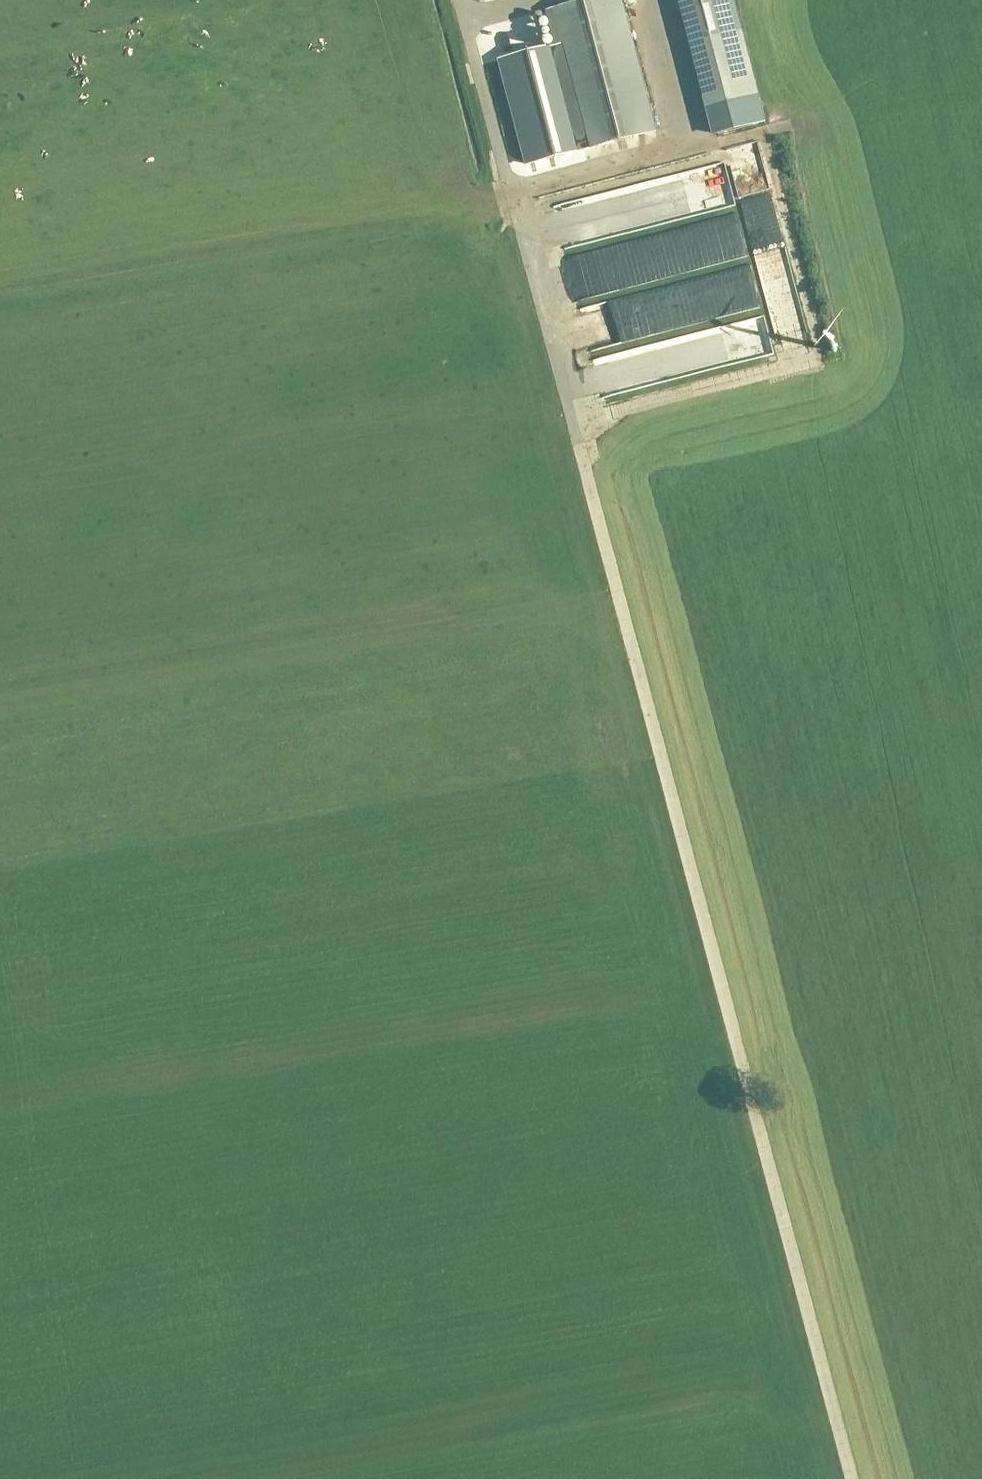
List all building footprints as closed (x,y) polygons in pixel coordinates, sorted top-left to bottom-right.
[(499,63),(526,166),(654,133),(619,0),(597,0),(546,13),(555,48),(499,63)] [(692,44),(740,32),(731,0),(681,0),(692,44)] [(740,32),(692,44),(710,114),(758,103),(740,32)] [(758,103),(710,114),(716,137),(763,125),(758,103)] [(631,290),(709,273),(705,252),(700,233),(592,257),(598,285),(628,278),(631,290)] [(594,291),(588,258),(548,265),(553,298),(594,291)] [(718,356),(719,360),(760,351),(754,323),(682,340),(685,351),(692,350),(694,361),(718,356)]
